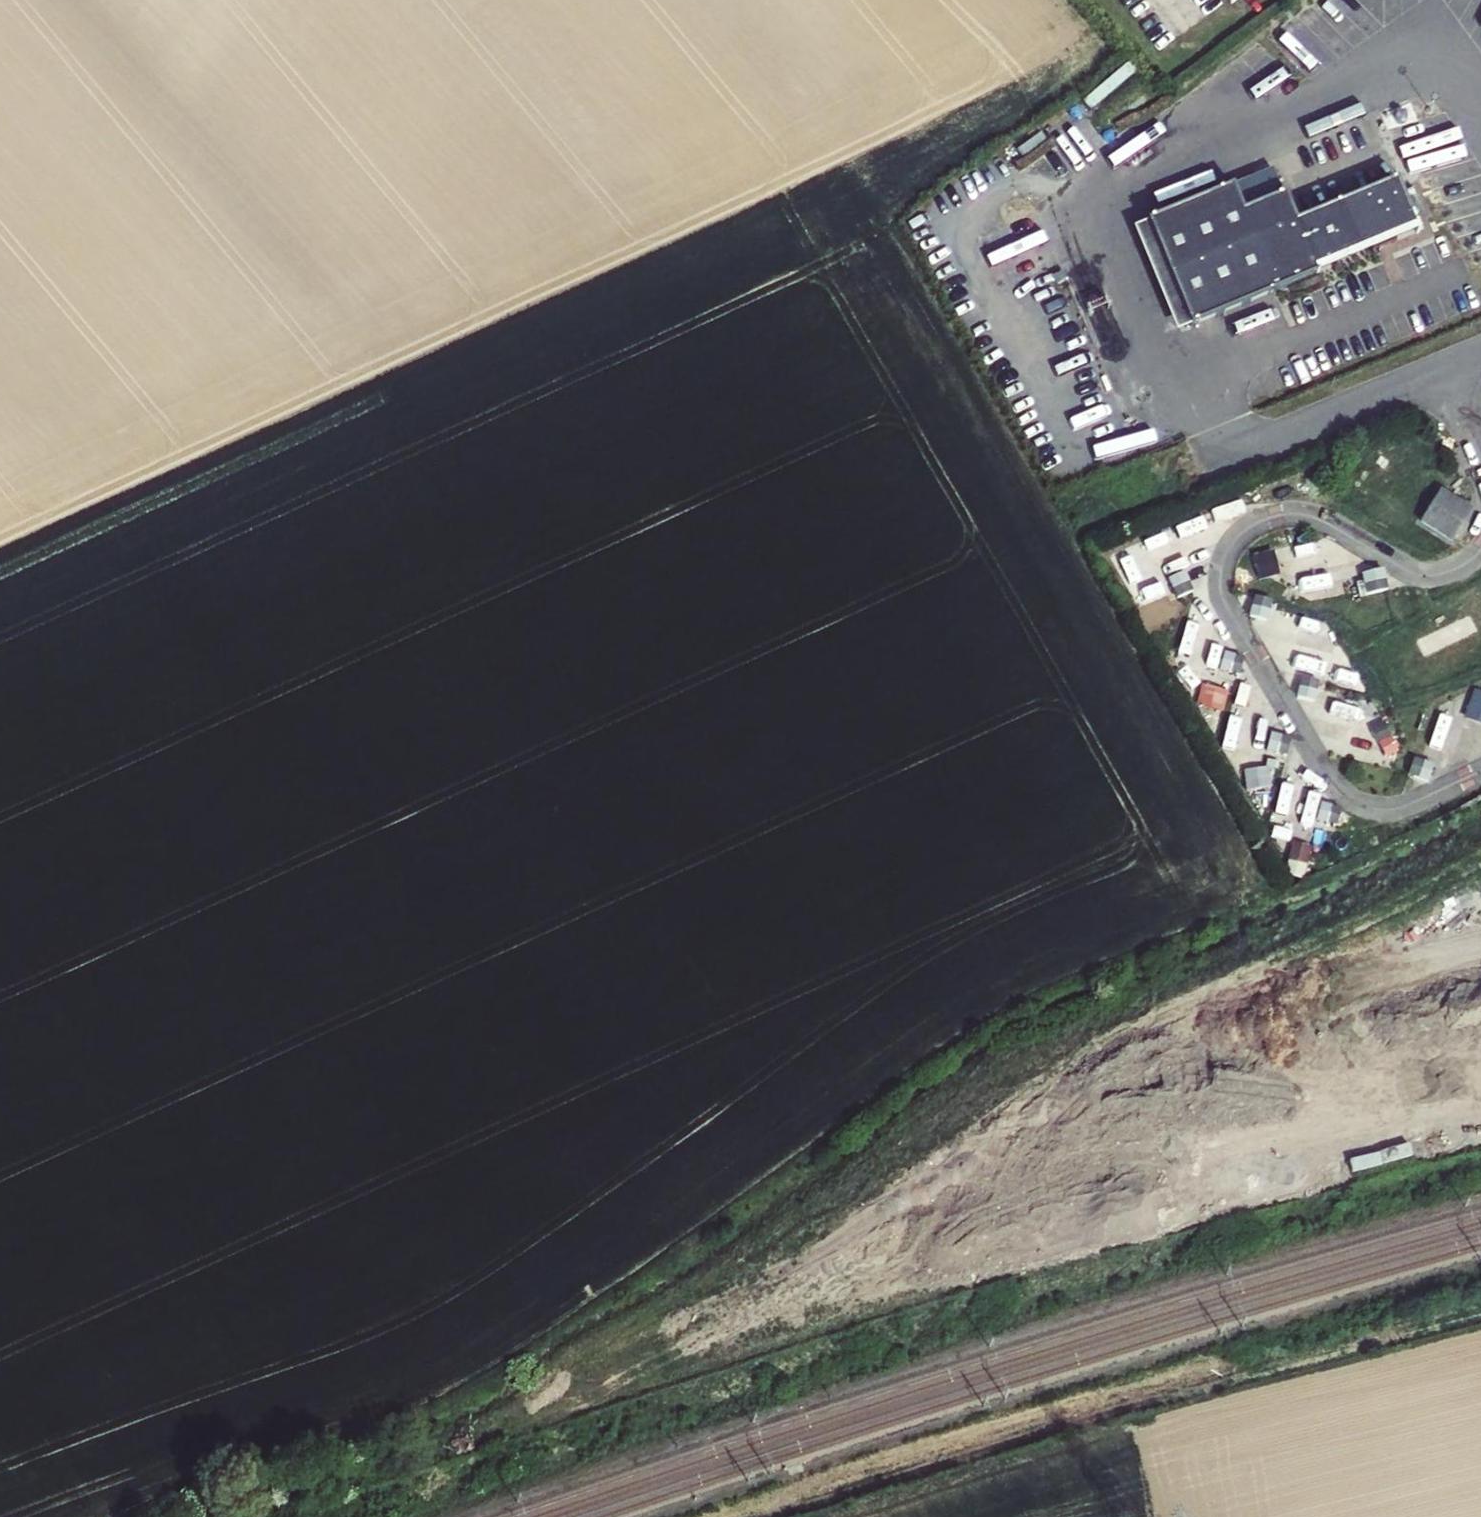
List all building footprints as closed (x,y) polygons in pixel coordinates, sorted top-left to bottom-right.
[(1232,186),(1147,221),(1190,326),(1318,274),(1316,269),(1370,246),(1371,252),(1396,241),(1394,236),(1416,228),(1396,180),(1295,221),(1284,194),(1243,211),(1232,186)] [(1147,221),(1133,227),(1176,332),(1190,326),(1147,221)] [(1394,236),(1396,241),(1418,232),(1416,228),(1394,236)] [(1316,269),(1318,274),(1371,252),(1370,246),(1316,269)] [(1457,517),(1464,507),(1441,492),(1421,522),(1452,542),(1466,522),(1457,517)] [(1472,512),(1464,507),(1457,517),(1466,522),(1472,512)] [(1301,546),(1303,568),(1323,566),(1321,544),(1301,546)] [(1275,550),(1256,557),(1264,579),(1282,573),(1275,550)] [(1364,577),(1365,584),(1385,580),(1383,573),(1364,577)] [(1170,581),(1173,589),(1188,583),(1185,575),(1170,581)] [(1385,580),(1365,584),(1368,596),(1387,591),(1385,580)] [(1188,583),(1173,589),(1177,600),(1193,594),(1188,583)] [(1271,602),(1255,599),(1252,610),(1268,614),(1271,602)] [(1268,614),(1252,610),(1251,618),(1266,622),(1268,614)] [(1228,673),(1233,657),(1224,655),(1220,670),(1228,673)] [(1244,660),(1233,657),(1228,673),(1239,676),(1244,660)] [(1303,679),(1300,690),(1316,694),(1319,683),(1303,679)] [(1205,686),(1202,705),(1228,709),(1231,690),(1205,686)] [(1480,722),(1480,689),(1478,688),(1467,716),(1480,722)] [(1316,694),(1300,690),(1298,699),(1314,703),(1316,694)] [(1267,752),(1275,755),(1279,739),(1271,736),(1267,752)] [(1291,742),(1279,739),(1275,755),(1286,757),(1291,742)] [(1425,765),(1414,761),(1409,776),(1420,780),(1425,765)] [(1425,765),(1420,780),(1428,783),(1433,768),(1425,765)] [(1316,821),(1325,824),(1329,809),(1321,806),(1316,821)] [(1340,812),(1329,809),(1325,824),(1336,828),(1340,812)] [(1307,878),(1313,847),(1296,843),(1289,875),(1307,878)]
